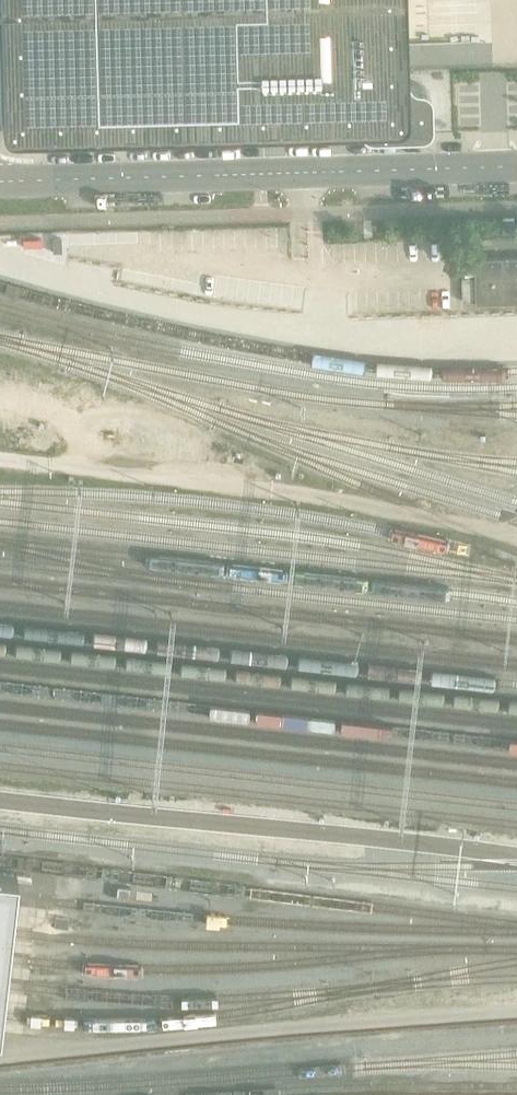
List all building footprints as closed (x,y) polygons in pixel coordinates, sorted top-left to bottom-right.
[(3,124),(3,125),(3,126),(3,127),(4,127),(4,128),(4,129),(4,130),(5,130),(5,131),(6,131),(6,132),(7,133),(8,133),(8,134),(9,134),(9,135),(10,135),(11,135),(12,136),(13,136),(14,136),(15,136),(304,128),(305,128),(306,127),(307,127),(308,127),(309,126),(310,126),(310,125),(311,125),(312,124),(313,123),(314,122),(314,121),(314,120),(315,120),(315,119),(315,118),(315,117),(315,116),(315,115),(361,114),(361,122),(361,123),(361,124),(361,125),(362,126),(362,127),(362,128),(363,128),(363,129),(364,129),(364,130),(365,130),(365,131),(366,131),(366,132),(367,132),(368,132),(368,133),(369,133),(370,133),(371,133),(372,133),(372,134),(373,134),(422,132),(423,132),(424,132),(425,132),(426,131),(427,131),(428,131),(428,130),(429,130),(429,129),(430,129),(431,128),(431,127),(432,127),(432,126),(433,125),(433,124),(433,123),(433,122),(434,122),(434,121),(434,120),(433,95),(433,94),(433,93),(432,92),(432,91),(432,90),(431,90),(431,89),(430,88),(430,87),(429,87),(428,86),(427,86),(427,85),(426,85),(425,84),(424,84),(423,84),(422,84),(421,84),(420,84),(419,84),(418,84),(417,83),(416,83),(415,83),(415,82),(414,82),(413,81),(412,81),(412,80),(411,79),(410,78),(410,77),(409,76),(409,75),(409,74),(409,73),(409,72),(407,0),(0,0),(0,17),(3,124)] [(515,234),(515,219),(503,220),(504,235),(515,234)] [(477,259),(478,304),(516,303),(516,258),(477,259)] [(475,276),(462,277),(463,304),(476,304),(475,276)] [(18,876),(0,874),(0,1032),(5,986),(8,959),(15,899),(18,876)]
